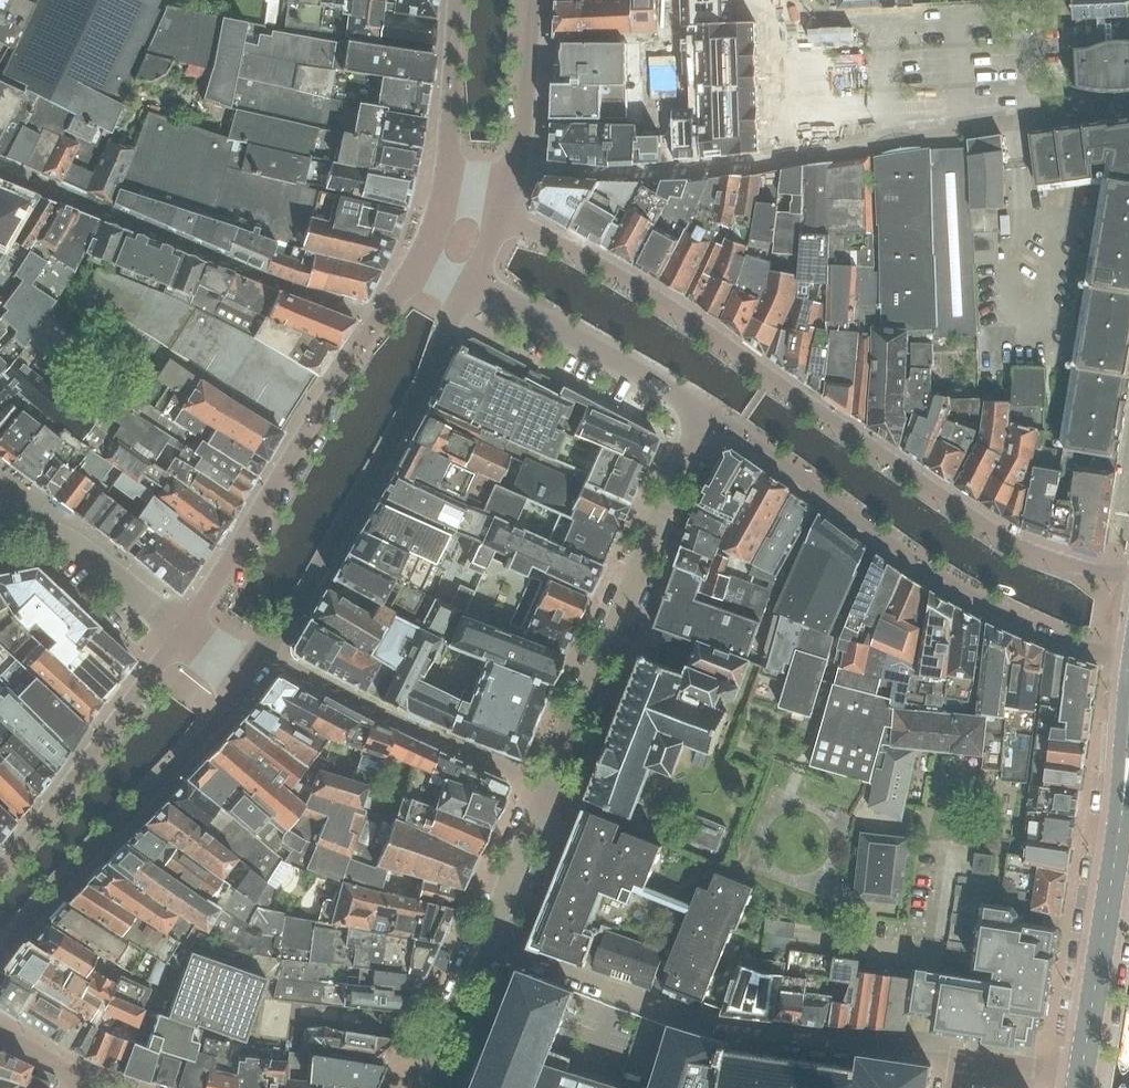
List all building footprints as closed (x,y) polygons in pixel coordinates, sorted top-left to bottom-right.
[(6,48),(12,51),(1,75),(17,82),(13,89),(20,93),(15,103),(31,111),(29,115),(44,123),(53,105),(63,110),(70,113),(61,131),(89,144),(97,127),(110,134),(133,82),(144,56),(165,9),(165,8),(158,3),(159,0),(0,0),(0,44),(6,48)] [(283,27),(345,34),(345,36),(433,48),(435,20),(392,13),(393,5),(384,4),(385,0),(287,0),(283,27)] [(435,18),(436,0),(385,0),(384,4),(393,5),(392,13),(435,20),(435,18)] [(633,0),(569,3),(558,3),(556,37),(568,36),(635,34),(635,33),(633,0)] [(633,0),(635,33),(656,32),(655,0),(647,0),(633,0)] [(830,7),(831,7),(838,7),(839,10),(885,7),(885,9),(913,7),(913,5),(913,0),(830,0),(830,7)] [(1074,20),(1076,20),(1107,18),(1128,17),(1128,6),(1128,0),(1073,0),(1074,20)] [(738,2),(689,4),(689,23),(689,24),(704,24),(738,23),(738,2)] [(423,115),(429,82),(338,68),(343,40),(334,43),(271,32),(267,33),(264,27),(165,9),(144,56),(171,62),(186,65),(210,70),(235,75),(423,115)] [(1074,88),(1080,89),(1086,91),(1092,92),(1098,92),(1104,93),(1110,93),(1117,93),(1123,93),(1126,92),(1128,92),(1128,40),(1126,40),(1122,40),(1118,40),(1108,41),(1107,18),(1076,20),(1078,48),(1075,49),(1076,62),(1076,68),(1077,87),(1075,86),(1074,88)] [(738,23),(704,24),(705,67),(764,65),(762,22),(738,23)] [(689,23),(676,23),(677,34),(690,34),(689,24),(689,23)] [(1076,27),(1063,28),(1064,49),(1065,49),(1065,50),(1069,50),(1069,49),(1077,48),(1076,27)] [(433,54),(430,53),(343,40),(338,68),(429,82),(433,54)] [(560,84),(560,119),(580,119),(627,119),(627,43),(568,43),(564,43),(564,54),(564,66),(564,76),(564,84),(560,84)] [(144,56),(133,82),(149,83),(156,86),(162,83),(171,62),(144,56)] [(186,65),(184,74),(207,79),(210,70),(186,65)] [(764,65),(705,67),(706,110),(765,108),(764,65)] [(423,119),(412,117),(384,112),(385,108),(375,106),(235,75),(210,70),(207,79),(201,100),(230,110),(377,139),(407,145),(418,147),(423,119)] [(29,115),(31,111),(15,103),(20,93),(13,89),(0,84),(0,155),(4,157),(20,126),(22,127),(29,115)] [(412,178),(418,147),(407,145),(377,139),(230,110),(201,100),(197,116),(230,125),(227,137),(227,138),(232,140),(364,169),(412,178)] [(699,107),(676,108),(680,157),(702,155),(699,107)] [(765,108),(706,110),(708,155),(766,151),(765,108)] [(118,189),(194,214),(250,233),(253,227),(258,229),(256,235),(276,242),(290,247),(294,248),(311,254),(380,271),(393,240),(403,213),(384,208),(384,207),(315,190),(306,188),(307,185),(303,184),(304,182),(295,180),(294,183),(233,169),(227,162),(232,140),(227,138),(227,137),(147,112),(133,149),(118,189)] [(1030,132),(1036,171),(1037,186),(1094,178),(1092,165),(1107,163),(1109,151),(1115,152),(1090,301),(1065,448),(1078,450),(1119,457),(1128,395),(1128,119),(1034,132),(1030,132)] [(658,123),(648,124),(649,137),(659,136),(658,123)] [(610,166),(613,166),(635,165),(636,142),(640,142),(637,126),(586,125),(553,125),(553,127),(552,138),(551,147),(552,147),(551,158),(551,160),(551,159),(551,160),(610,166)] [(37,135),(22,127),(20,126),(4,157),(22,165),(37,135)] [(22,165),(40,173),(58,137),(40,129),(37,135),(22,165)] [(77,144),(58,135),(58,137),(40,173),(58,181),(77,144)] [(1002,135),(968,140),(966,140),(967,153),(972,233),(999,232),(998,209),(1004,209),(1003,174),(1002,135)] [(304,182),(307,167),(326,171),(327,170),(329,171),(324,189),(404,208),(412,178),(364,169),(232,140),(227,162),(233,169),(294,183),(295,180),(304,182)] [(107,141),(100,155),(83,193),(112,205),(118,189),(133,149),(107,141)] [(83,193),(100,155),(77,145),(78,144),(77,144),(58,181),(83,193)] [(899,153),(875,157),(874,157),(877,225),(878,225),(879,272),(879,303),(855,302),(854,323),(859,323),(859,332),(860,332),(871,333),(872,327),(908,330),(908,341),(912,341),(932,342),(932,344),(937,344),(936,338),(930,162),(930,154),(931,154),(930,146),(899,151),(899,153)] [(967,153),(931,154),(930,154),(930,162),(936,338),(954,337),(977,336),(967,153)] [(826,222),(825,235),(828,235),(827,266),(874,268),(875,268),(873,232),(872,232),(870,158),(833,164),(833,163),(832,163),(832,162),(825,163),(826,222)] [(805,165),(804,222),(804,234),(825,235),(825,163),(805,165)] [(799,255),(801,234),(804,196),(803,196),(803,166),(782,170),(778,205),(774,243),(773,253),(799,255)] [(774,243),(778,205),(782,170),(762,174),(758,203),(751,236),(751,239),(774,243)] [(715,277),(738,286),(738,287),(751,239),(751,236),(758,203),(762,174),(743,176),(741,192),(737,208),(731,229),(730,229),(724,246),(725,247),(712,276),(715,277)] [(712,242),(716,244),(719,245),(719,244),(722,238),(726,227),(730,229),(731,229),(737,208),(741,192),(743,176),(723,178),(718,204),(716,214),(720,215),(719,224),(715,231),(718,233),(712,242)] [(594,209),(596,207),(608,200),(617,182),(611,182),(600,181),(597,181),(556,178),(553,178),(552,178),(551,178),(550,179),(549,179),(548,180),(547,180),(547,181),(546,182),(535,205),(535,206),(535,207),(536,208),(561,222),(573,229),(576,222),(586,205),(594,209)] [(661,280),(686,295),(698,273),(712,242),(718,233),(715,231),(719,224),(720,215),(716,214),(718,204),(723,178),(710,180),(710,181),(701,182),(695,205),(692,217),(690,222),(666,270),(661,280)] [(660,279),(665,270),(689,222),(690,222),(692,217),(695,205),(701,182),(689,183),(689,181),(682,182),(674,200),(668,202),(651,233),(635,265),(660,279)] [(573,229),(610,251),(616,240),(623,222),(624,220),(643,186),(644,183),(624,182),(617,182),(608,200),(596,207),(594,209),(586,205),(576,222),(573,229)] [(635,265),(651,233),(668,202),(674,200),(682,182),(645,183),(645,187),(643,186),(624,220),(623,222),(616,240),(610,251),(635,265)] [(17,222),(29,201),(22,198),(15,195),(0,189),(0,253),(17,222)] [(194,214),(118,189),(112,205),(266,272),(273,252),(276,242),(256,235),(258,229),(253,227),(250,233),(194,214)] [(35,203),(34,205),(12,241),(0,261),(0,285),(3,288),(13,275),(34,241),(47,222),(58,204),(39,197),(35,203)] [(82,253),(99,219),(77,211),(58,204),(47,222),(34,241),(35,241),(52,252),(50,256),(73,271),(82,253)] [(100,220),(99,219),(82,253),(164,286),(165,286),(170,272),(175,274),(184,254),(100,220)] [(997,233),(974,234),(976,265),(999,264),(997,233)] [(828,235),(825,235),(804,234),(801,234),(799,255),(798,282),(801,282),(800,292),(800,298),(799,302),(790,329),(788,329),(785,368),(806,383),(813,344),(815,344),(818,329),(815,328),(820,303),(820,293),(821,284),(827,284),(827,266),(828,235)] [(751,239),(738,287),(738,289),(723,320),(744,337),(767,286),(771,270),(773,253),(774,243),(751,239)] [(3,329),(7,325),(13,331),(11,337),(11,338),(23,348),(44,317),(44,316),(54,301),(30,285),(50,256),(52,252),(35,241),(13,275),(3,288),(0,285),(0,319),(1,320),(0,320),(0,326),(3,329)] [(715,277),(712,276),(725,247),(724,246),(719,244),(719,245),(716,244),(712,242),(698,273),(686,295),(701,305),(707,293),(715,277)] [(365,302),(380,271),(311,254),(294,248),(290,247),(287,257),(273,252),(266,272),(305,286),(309,287),(324,290),(338,295),(364,301),(365,302)] [(794,300),(798,282),(799,255),(773,253),(771,270),(767,286),(744,337),(767,354),(778,328),(781,329),(794,300)] [(165,286),(164,286),(161,294),(188,305),(196,285),(206,262),(184,254),(175,274),(170,272),(165,286)] [(196,285),(222,297),(232,273),(206,262),(196,285)] [(827,284),(827,305),(827,330),(830,339),(824,395),(853,414),(860,332),(859,332),(838,331),(839,322),(854,323),(855,302),(879,303),(879,272),(874,272),(874,268),(827,266),(827,284)] [(316,377),(317,376),(252,338),(188,305),(161,294),(96,268),(74,305),(76,307),(156,355),(157,353),(279,431),(313,377),(316,377)] [(221,298),(264,317),(266,318),(278,291),(232,273),(222,297),(221,298)] [(738,286),(715,277),(701,305),(723,320),(738,286)] [(222,297),(196,285),(188,305),(252,338),(264,317),(221,298),(222,297)] [(335,349),(354,320),(341,315),(340,315),(278,291),(266,318),(335,349)] [(799,302),(794,300),(781,329),(778,328),(767,354),(785,368),(788,329),(790,329),(799,302)] [(830,339),(827,330),(827,305),(820,303),(815,328),(818,329),(815,344),(813,344),(806,383),(824,395),(830,339)] [(84,312),(76,307),(73,312),(80,317),(84,312)] [(80,317),(88,322),(91,316),(84,312),(80,317)] [(44,317),(28,343),(79,376),(96,350),(44,317)] [(335,349),(266,318),(264,317),(252,338),(317,376),(318,377),(336,350),(335,349)] [(868,425),(900,447),(908,419),(905,411),(908,341),(908,330),(872,327),(871,333),(868,425)] [(853,414),(868,425),(871,333),(860,332),(853,414)] [(518,379),(525,367),(526,365),(472,337),(461,341),(459,346),(458,346),(455,352),(456,352),(455,353),(461,356),(462,353),(462,354),(464,351),(518,379)] [(954,337),(936,338),(937,344),(932,344),(932,342),(912,341),(910,379),(908,379),(907,412),(913,414),(903,449),(927,464),(947,420),(951,409),(950,397),(932,395),(931,368),(933,366),(932,353),(954,352),(954,337)] [(23,348),(11,338),(0,349),(0,374),(15,359),(24,349),(23,348)] [(153,379),(159,383),(172,392),(172,395),(169,400),(179,406),(179,407),(224,436),(256,455),(265,460),(281,433),(279,431),(157,353),(156,355),(145,372),(154,378),(153,379)] [(517,421),(508,442),(524,449),(527,450),(551,460),(563,432),(560,431),(552,427),(557,416),(564,419),(571,402),(557,396),(556,396),(556,397),(493,369),(494,368),(462,354),(462,353),(461,356),(455,353),(442,379),(480,396),(477,404),(517,421)] [(37,375),(17,357),(0,376),(0,409),(18,390),(22,393),(37,375)] [(525,367),(518,379),(520,380),(522,377),(557,395),(556,396),(557,396),(561,386),(538,374),(538,375),(531,372),(532,371),(525,367)] [(986,492),(981,501),(1000,514),(1023,527),(1029,488),(1030,488),(1033,474),(1027,473),(1031,466),(1034,467),(1057,470),(1062,447),(1059,447),(1059,449),(1042,446),(1046,431),(1046,427),(1046,396),(1045,368),(1015,369),(1015,370),(1012,405),(1011,424),(1007,453),(986,492)] [(79,442),(92,423),(63,398),(37,375),(22,393),(29,399),(48,415),(49,416),(64,428),(63,429),(79,442)] [(101,376),(85,398),(104,412),(120,389),(101,376)] [(508,442),(517,421),(477,404),(480,396),(442,379),(435,395),(431,393),(426,404),(430,406),(429,406),(468,424),(479,429),(504,440),(508,442)] [(265,460),(256,455),(224,436),(179,407),(179,406),(169,400),(172,395),(172,392),(159,383),(149,397),(157,402),(153,408),(152,410),(177,427),(178,425),(256,476),(264,462),(265,460)] [(561,386),(557,396),(571,402),(584,408),(656,440),(658,437),(644,430),(561,386)] [(22,393),(18,390),(0,409),(0,436),(29,399),(22,393)] [(156,428),(181,445),(183,446),(182,447),(249,489),(256,476),(178,425),(177,427),(152,410),(153,408),(128,391),(119,404),(120,405),(156,428)] [(981,398),(950,397),(951,409),(979,416),(981,398)] [(48,415),(29,399),(0,436),(0,457),(10,464),(46,419),(49,416),(48,415)] [(177,451),(181,445),(156,428),(120,405),(119,404),(115,401),(106,415),(100,412),(92,423),(112,438),(111,439),(151,463),(165,444),(177,451)] [(955,485),(978,500),(984,490),(1002,452),(1007,423),(1008,402),(985,401),(978,444),(955,485)] [(429,406),(425,416),(455,431),(484,445),(497,451),(509,457),(518,462),(524,449),(508,442),(505,441),(504,440),(479,429),(468,424),(429,406)] [(634,462),(644,466),(656,440),(584,408),(580,416),(575,414),(574,417),(567,414),(560,431),(597,447),(602,449),(634,463),(634,462)] [(49,416),(46,419),(10,464),(31,481),(52,454),(64,463),(73,451),(84,456),(89,450),(79,442),(63,429),(64,428),(49,416)] [(455,431),(425,416),(412,441),(463,466),(464,465),(497,482),(509,457),(497,451),(484,445),(455,431)] [(968,427),(947,420),(927,464),(939,472),(938,473),(939,474),(940,473),(951,481),(951,482),(952,482),(977,431),(975,430),(968,427)] [(152,464),(151,463),(111,439),(112,438),(92,423),(79,442),(89,450),(112,466),(120,472),(136,483),(136,482),(154,495),(152,497),(175,515),(214,543),(231,519),(162,472),(163,471),(152,463),(152,464)] [(411,441),(394,473),(410,481),(464,506),(477,510),(486,490),(491,480),(421,447),(411,441)] [(182,447),(175,459),(242,501),(249,489),(182,447)] [(1075,515),(1071,543),(1072,544),(1074,544),(1074,545),(1100,552),(1101,552),(1103,553),(1116,470),(1106,468),(1076,464),(1078,450),(1065,448),(1062,447),(1057,470),(1062,471),(1061,472),(1069,474),(1068,477),(1074,478),(1070,501),(1072,501),(1075,515)] [(590,476),(586,485),(628,503),(636,485),(644,467),(634,463),(602,449),(590,476)] [(100,483),(112,466),(89,450),(84,456),(74,472),(73,471),(52,497),(73,512),(79,503),(92,486),(104,495),(108,488),(100,483)] [(527,450),(524,458),(546,467),(574,480),(581,483),(586,485),(590,476),(551,460),(527,450)] [(726,495),(746,459),(733,450),(734,451),(725,453),(698,505),(708,510),(719,516),(729,497),(726,495)] [(52,497),(73,471),(64,463),(52,454),(31,481),(52,497)] [(231,519),(242,501),(175,459),(172,457),(163,471),(162,472),(231,519)] [(486,490),(477,510),(491,516),(512,526),(524,500),(559,515),(547,541),(559,547),(601,565),(608,548),(615,531),(567,511),(569,508),(562,505),(574,480),(546,467),(524,458),(523,458),(511,486),(509,489),(496,483),(491,480),(486,490)] [(733,523),(763,472),(746,459),(726,495),(729,497),(719,516),(733,523)] [(112,466),(100,483),(108,488),(110,485),(120,472),(112,466)] [(1034,467),(1033,474),(1030,488),(1029,488),(1023,527),(1049,537),(1053,509),(1054,509),(1061,472),(1062,471),(1057,470),(1034,467)] [(198,566),(214,544),(174,516),(175,515),(152,497),(154,495),(136,482),(136,483),(120,472),(110,485),(131,500),(134,495),(145,503),(134,519),(145,527),(158,537),(159,537),(189,560),(198,566)] [(756,566),(751,564),(748,573),(747,572),(750,563),(789,490),(763,472),(733,523),(723,540),(715,559),(707,578),(707,579),(701,577),(693,598),(762,621),(769,603),(775,582),(752,574),(756,566)] [(394,473),(379,501),(388,506),(451,535),(452,533),(478,543),(479,541),(491,516),(477,510),(464,506),(410,481),(394,473)] [(569,508),(567,511),(615,531),(628,503),(586,485),(581,483),(569,508)] [(112,501),(104,495),(92,486),(79,503),(73,512),(93,527),(100,518),(112,501)] [(790,490),(751,564),(756,566),(752,574),(775,582),(777,576),(813,510),(813,509),(805,503),(805,502),(790,490)] [(1049,537),(1071,544),(1071,543),(1075,515),(1072,501),(1070,501),(1058,500),(1056,510),(1054,509),(1053,509),(1049,537)] [(100,518),(93,527),(108,539),(115,530),(128,514),(129,515),(112,501),(100,518)] [(361,531),(370,537),(431,564),(432,565),(446,534),(387,508),(378,502),(361,531)] [(689,524),(690,524),(718,538),(723,540),(733,523),(719,516),(708,510),(698,505),(689,524)] [(762,665),(762,666),(771,669),(769,676),(788,681),(780,707),(811,717),(828,659),(835,637),(836,635),(835,635),(843,616),(838,614),(867,549),(865,547),(864,548),(821,515),(822,515),(820,513),(819,514),(819,515),(775,614),(776,615),(762,665)] [(125,550),(132,543),(145,527),(134,519),(128,514),(115,530),(108,539),(125,551),(125,550)] [(480,575),(472,591),(470,597),(467,602),(464,608),(462,613),(519,639),(522,639),(524,634),(535,608),(547,580),(546,580),(526,571),(528,566),(588,593),(599,570),(601,565),(559,547),(547,541),(512,526),(491,516),(479,541),(478,543),(477,546),(492,552),(492,553),(491,555),(489,558),(486,564),(483,570),(480,575)] [(723,540),(718,538),(690,524),(684,547),(715,559),(723,540)] [(189,560),(158,537),(145,527),(132,543),(125,550),(126,551),(126,552),(140,563),(174,590),(183,589),(198,566),(189,560)] [(393,578),(393,579),(401,584),(417,592),(431,564),(370,537),(361,532),(347,555),(357,560),(393,578)] [(477,546),(474,551),(489,558),(491,555),(492,553),(477,546)] [(677,566),(701,576),(707,578),(715,559),(684,547),(677,566)] [(474,551),(472,557),(486,564),(489,558),(474,551)] [(424,595),(417,592),(401,584),(393,579),(356,561),(347,556),(333,580),(334,580),(373,602),(377,595),(413,614),(424,595)] [(890,565),(877,556),(841,638),(841,639),(835,663),(843,666),(849,640),(858,642),(870,609),(890,565)] [(472,557),(469,563),(483,570),(486,564),(472,557)] [(469,563),(466,568),(480,575),(483,570),(469,563)] [(902,574),(890,565),(870,609),(858,642),(871,645),(884,611),(886,612),(902,574)] [(761,621),(693,598),(701,577),(701,576),(677,566),(656,628),(665,631),(665,636),(665,642),(690,639),(699,643),(699,642),(748,660),(761,621)] [(81,644),(95,626),(74,606),(74,605),(58,590),(57,590),(34,568),(0,575),(0,598),(11,615),(24,629),(31,621),(52,641),(44,649),(64,667),(81,644)] [(929,591),(905,576),(902,574),(886,612),(917,627),(929,591)] [(547,580),(535,608),(574,624),(586,597),(547,580)] [(459,585),(456,590),(470,597),(472,591),(459,585)] [(456,590),(453,596),(467,602),(470,597),(456,590)] [(391,614),(392,613),(379,605),(378,605),(370,617),(326,591),(308,620),(318,626),(367,655),(391,614)] [(930,596),(919,661),(915,660),(920,628),(917,627),(886,612),(884,611),(871,645),(865,675),(842,669),(840,669),(835,684),(877,695),(881,679),(895,682),(891,699),(892,699),(889,708),(895,709),(943,713),(948,676),(956,607),(932,593),(930,596)] [(453,596),(451,601),(464,608),(467,602),(453,596)] [(10,656),(30,635),(24,629),(11,615),(0,598),(0,647),(10,656)] [(417,628),(439,640),(443,641),(456,614),(451,612),(432,600),(417,628)] [(451,601),(448,607),(462,613),(464,608),(451,601)] [(943,713),(957,714),(960,699),(969,701),(974,685),(981,621),(956,607),(949,676),(948,676),(943,713)] [(535,608),(524,634),(553,645),(563,649),(574,625),(574,624),(535,608)] [(403,712),(404,711),(419,680),(437,644),(439,640),(417,628),(391,614),(367,655),(379,662),(395,672),(381,701),(403,712)] [(548,685),(549,685),(561,655),(522,639),(519,639),(460,616),(448,647),(474,656),(548,685)] [(318,626),(308,620),(292,647),(292,652),(295,656),(322,670),(323,670),(363,691),(368,681),(379,662),(367,655),(318,626)] [(1006,707),(1013,636),(989,625),(988,625),(988,626),(978,718),(988,722),(983,756),(982,769),(1002,771),(1006,719),(1004,718),(1006,707)] [(97,627),(95,626),(81,644),(115,674),(113,676),(118,681),(118,680),(132,663),(133,662),(132,660),(132,661),(116,647),(117,646),(97,628),(97,627)] [(30,635),(10,656),(85,726),(102,702),(64,667),(44,649),(30,635)] [(1001,780),(1027,782),(1036,711),(1043,660),(1044,649),(1013,636),(1006,707),(1004,718),(1006,719),(1002,771),(1001,780)] [(843,666),(842,669),(865,675),(871,645),(858,642),(849,640),(843,666)] [(751,664),(760,667),(761,668),(762,665),(748,660),(699,642),(699,643),(689,666),(685,675),(647,659),(646,659),(644,659),(604,760),(588,801),(632,818),(652,768),(674,777),(685,745),(711,755),(729,711),(717,707),(722,696),(736,702),(751,664)] [(102,702),(118,681),(113,676),(115,674),(81,644),(64,667),(102,702)] [(11,657),(0,647),(0,668),(11,657)] [(1064,700),(1070,658),(1048,651),(1048,653),(1042,697),(1045,697),(1064,700)] [(519,759),(548,685),(474,656),(458,698),(419,680),(404,711),(445,729),(519,759)] [(11,657),(0,668),(0,682),(69,750),(85,726),(11,657)] [(1036,735),(1088,741),(1093,706),(1099,667),(1070,659),(1065,700),(1064,700),(1045,697),(1044,709),(1040,709),(1036,735)] [(320,703),(323,697),(282,674),(277,675),(275,678),(276,679),(320,703)] [(325,739),(359,750),(370,722),(324,698),(320,704),(320,703),(276,679),(258,703),(325,739)] [(53,773),(69,750),(0,684),(0,722),(53,773)] [(813,758),(811,766),(869,782),(870,783),(880,751),(881,745),(886,727),(893,728),(895,709),(889,708),(892,699),(891,699),(877,695),(835,684),(834,684),(824,720),(813,758)] [(316,770),(328,773),(332,762),(314,756),(325,739),(258,703),(243,720),(305,767),(316,770)] [(943,713),(895,709),(893,728),(886,727),(881,745),(882,745),(891,746),(916,748),(983,756),(988,722),(978,718),(957,714),(943,713)] [(282,834),(297,840),(315,846),(349,858),(365,810),(360,808),(367,785),(328,773),(305,767),(243,720),(225,740),(233,748),(304,806),(304,807),(282,834)] [(33,791),(36,794),(53,773),(0,722),(0,758),(33,791)] [(380,769),(385,757),(391,743),(396,733),(370,722),(359,750),(357,754),(360,755),(357,762),(358,762),(357,765),(379,773),(380,769)] [(406,765),(417,743),(396,733),(391,743),(385,757),(406,765)] [(1088,741),(1036,735),(1033,760),(1035,761),(1073,766),(1084,767),(1088,741)] [(224,740),(205,760),(270,816),(265,820),(282,834),(304,807),(232,748),(224,740)] [(406,765),(410,766),(429,773),(438,752),(417,743),(406,765)] [(882,745),(869,808),(901,820),(916,748),(891,746),(882,745)] [(440,778),(442,778),(449,781),(457,761),(438,752),(429,773),(440,778)] [(0,758),(0,802),(17,819),(36,795),(32,792),(33,791),(0,758)] [(288,853),(282,862),(304,871),(305,871),(337,881),(341,882),(342,877),(349,858),(315,846),(297,840),(282,834),(265,820),(270,816),(205,760),(186,780),(274,853),(279,846),(288,853)] [(503,798),(502,798),(507,788),(506,788),(506,785),(504,783),(492,777),(457,761),(449,781),(503,798)] [(1084,767),(1073,766),(1035,761),(1033,787),(1069,789),(1080,791),(1084,767)] [(440,778),(429,773),(410,766),(400,796),(401,796),(402,796),(431,807),(440,781),(439,780),(440,778)] [(442,778),(440,778),(439,780),(440,781),(431,807),(489,827),(493,818),(495,818),(503,798),(449,781),(442,778)] [(236,859),(248,869),(249,870),(267,884),(272,875),(280,861),(281,859),(274,853),(186,780),(166,803),(236,859)] [(1033,787),(1031,786),(1030,792),(1028,811),(1038,812),(1065,815),(1076,817),(1080,791),(1069,789),(1033,787)] [(395,817),(477,854),(489,827),(431,807),(402,796),(401,796),(395,817)] [(144,824),(218,880),(236,859),(166,803),(144,824)] [(14,822),(0,808),(0,840),(14,822)] [(622,824),(585,809),(578,826),(578,825),(574,834),(575,834),(566,856),(569,857),(560,880),(557,879),(546,904),(543,913),(533,938),(531,943),(529,947),(584,966),(587,960),(597,930),(589,926),(603,892),(629,902),(636,882),(646,886),(661,845),(625,831),(620,844),(615,842),(622,824)] [(391,819),(380,815),(365,810),(349,858),(372,866),(385,870),(422,879),(460,890),(475,857),(391,819)] [(1038,812),(1028,811),(1026,841),(1060,846),(1071,848),(1076,817),(1065,815),(1038,812)] [(727,827),(696,815),(686,840),(717,852),(727,827)] [(218,880),(144,824),(125,844),(217,910),(218,907),(262,935),(275,937),(280,934),(285,915),(256,904),(235,891),(218,880)] [(902,903),(909,838),(862,833),(855,898),(902,903)] [(1026,841),(1024,856),(1024,863),(1067,872),(1071,848),(1026,841)] [(275,937),(262,935),(218,907),(217,910),(125,844),(106,864),(163,906),(177,915),(204,932),(205,932),(252,950),(251,953),(269,957),(275,937)] [(992,855),(976,853),(974,872),(990,874),(992,855)] [(1024,863),(1024,856),(1009,853),(1002,891),(1019,893),(1019,898),(1024,899),(1023,903),(1027,907),(1032,908),(1032,913),(1034,916),(1045,917),(1046,912),(1060,915),(1067,872),(1024,863)] [(349,858),(342,877),(380,888),(385,870),(372,866),(349,858)] [(251,953),(252,950),(205,932),(204,932),(177,915),(163,906),(106,864),(86,885),(96,892),(163,934),(164,935),(176,941),(186,946),(184,950),(189,952),(266,979),(277,980),(278,980),(278,979),(284,960),(269,957),(251,953)] [(249,870),(235,891),(256,904),(267,884),(249,870)] [(737,929),(754,888),(717,873),(710,891),(699,887),(677,956),(666,988),(665,991),(702,1006),(704,1002),(733,928),(737,929)] [(909,1012),(929,1015),(936,1016),(934,1028),(936,1030),(985,1038),(984,1041),(1012,1045),(1015,1044),(1015,1042),(1030,1044),(1032,1043),(1034,1031),(1036,1031),(1038,1030),(1040,1016),(1042,1016),(1040,1015),(1042,1000),(1047,1001),(1059,931),(1056,929),(1044,927),(1017,922),(1018,915),(1013,908),(985,903),(988,881),(959,876),(946,961),(975,965),(974,972),(980,973),(979,980),(994,983),(993,991),(935,981),(927,980),(928,971),(915,969),(913,979),(914,979),(909,1012)] [(461,890),(460,890),(422,879),(417,900),(452,908),(453,908),(461,890)] [(437,943),(452,908),(417,900),(380,892),(341,882),(337,881),(331,900),(325,899),(321,902),(316,921),(346,927),(437,943)] [(96,892),(86,885),(68,904),(144,953),(148,955),(149,955),(163,962),(176,941),(164,935),(163,934),(96,892)] [(131,975),(144,953),(68,904),(51,922),(131,975)] [(278,979),(345,986),(414,993),(422,975),(350,967),(352,948),(343,946),(346,927),(316,921),(291,918),(285,915),(280,934),(275,937),(269,957),(284,960),(278,979)] [(765,933),(794,937),(795,923),(767,919),(765,933)] [(54,934),(46,927),(28,947),(86,982),(85,983),(83,982),(76,992),(97,1005),(102,1007),(150,1028),(156,1014),(142,1009),(151,989),(119,975),(54,934)] [(352,948),(350,967),(422,975),(437,943),(346,927),(343,946),(352,948)] [(595,963),(592,969),(651,988),(654,984),(666,988),(677,956),(597,930),(587,960),(595,963)] [(81,1019),(80,1021),(86,1023),(97,1005),(76,992),(83,982),(27,948),(8,974),(17,980),(81,1019)] [(797,975),(800,951),(788,950),(786,962),(785,973),(797,975)] [(797,975),(808,977),(812,953),(800,951),(797,975)] [(243,1042),(266,979),(189,952),(166,1017),(194,1027),(195,1025),(233,1038),(243,1042)] [(808,977),(820,978),(823,955),(812,953),(808,977)] [(823,955),(820,978),(831,980),(835,957),(823,955)] [(784,975),(785,973),(786,962),(764,959),(742,956),(724,1010),(722,1014),(746,1016),(779,1020),(784,975)] [(831,980),(844,982),(848,959),(835,957),(831,980)] [(155,985),(165,962),(163,962),(158,959),(147,981),(155,985)] [(844,982),(851,983),(857,984),(859,971),(860,961),(848,959),(844,982)] [(546,1066),(564,1019),(575,991),(520,970),(517,979),(516,979),(485,1059),(473,1087),(616,1087),(546,1066)] [(859,971),(857,984),(855,993),(861,994),(858,1016),(857,1016),(857,1018),(852,1017),(850,1025),(852,1026),(852,1027),(865,1028),(865,1026),(868,1026),(876,973),(859,971)] [(874,1028),(887,1029),(895,976),(882,974),(876,973),(868,1026),(865,1026),(865,1028),(874,1028)] [(0,984),(0,1008),(66,1048),(71,1038),(80,1021),(81,1019),(17,980),(7,974),(0,984)] [(817,1000),(817,995),(819,980),(784,975),(779,1020),(801,1023),(803,1006),(804,1006),(805,993),(806,993),(806,999),(817,1000)] [(909,1012),(914,979),(913,979),(895,976),(887,1029),(907,1030),(909,1012)] [(277,980),(273,998),(283,1000),(343,1007),(402,1012),(406,1013),(414,993),(345,986),(278,979),(278,980),(277,980)] [(857,984),(851,983),(845,1003),(834,1001),(830,1026),(852,1027),(852,1026),(850,1025),(852,1017),(857,1018),(857,1016),(858,1016),(861,994),(855,993),(857,984)] [(823,1025),(830,1005),(833,997),(817,995),(817,1000),(806,999),(806,993),(805,993),(804,1006),(803,1006),(801,1023),(823,1025)] [(136,1028),(131,1042),(125,1061),(121,1071),(148,1080),(156,1052),(183,1060),(193,1063),(199,1037),(200,1030),(194,1027),(166,1017),(156,1014),(150,1028),(102,1007),(100,1012),(136,1028)] [(80,1021),(71,1038),(66,1048),(82,1056),(97,1028),(86,1023),(80,1021)] [(1127,1023),(1117,1087),(1128,1087),(1128,1023),(1127,1023)] [(727,1050),(728,1050),(729,1047),(724,1046),(725,1043),(671,1026),(652,1087),(722,1087),(727,1050)] [(104,1055),(112,1034),(97,1028),(82,1056),(100,1065),(104,1055)] [(374,1061),(385,1063),(387,1051),(390,1052),(395,1039),(391,1039),(327,1028),(308,1028),(306,1051),(374,1061)] [(131,1042),(112,1034),(104,1055),(100,1065),(120,1071),(121,1071),(125,1061),(131,1042)] [(207,1071),(207,1067),(211,1068),(219,1041),(199,1037),(193,1063),(183,1060),(176,1087),(202,1087),(207,1071)] [(233,1073),(235,1077),(236,1045),(231,1045),(231,1044),(219,1041),(211,1068),(233,1073)] [(235,1087),(261,1087),(265,1049),(236,1045),(235,1077),(235,1087)] [(318,1083),(306,1082),(306,1081),(287,1079),(288,1063),(287,1063),(287,1048),(268,1045),(267,1049),(265,1049),(261,1087),(318,1087),(318,1083)] [(722,1087),(930,1087),(931,1079),(930,1078),(932,1066),(860,1055),(859,1069),(728,1050),(722,1087)] [(1,1052),(0,1052),(0,1079),(15,1084),(23,1086),(25,1086),(31,1087),(55,1087),(57,1085),(57,1083),(58,1082),(58,1081),(57,1079),(57,1078),(55,1076),(6,1054),(4,1053),(3,1053),(2,1053),(1,1052)] [(148,1080),(163,1085),(171,1087),(176,1087),(183,1060),(156,1052),(148,1080)] [(308,1055),(306,1081),(306,1082),(318,1083),(373,1087),(375,1087),(384,1066),(308,1055)] [(235,1077),(207,1071),(202,1087),(235,1087),(235,1077)] [(15,1084),(0,1079),(0,1087),(14,1087),(15,1084)]
